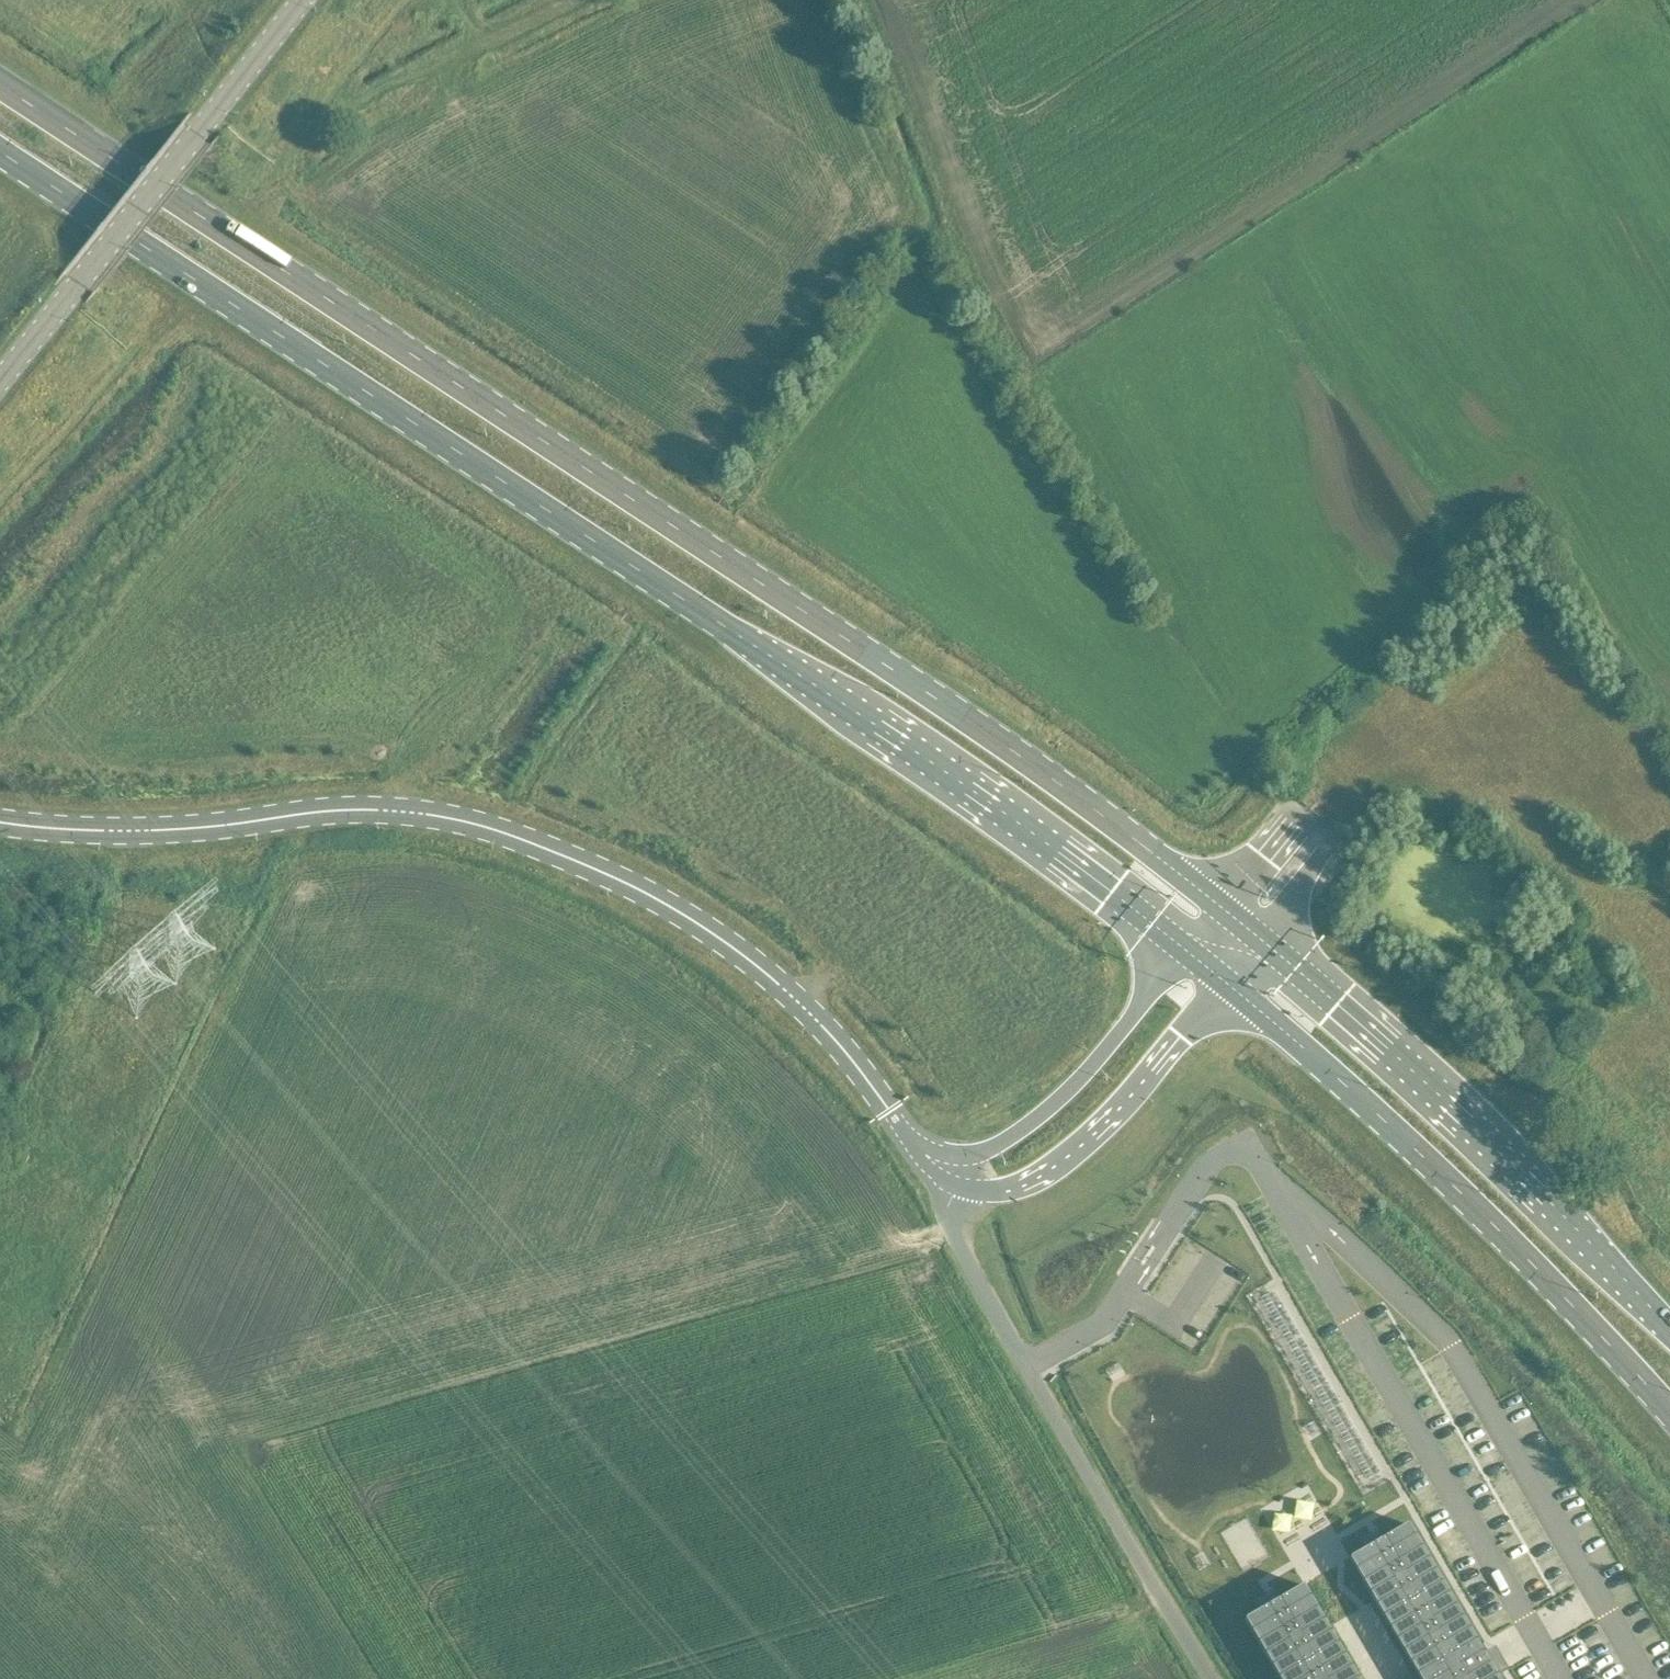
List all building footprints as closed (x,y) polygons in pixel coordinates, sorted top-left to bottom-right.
[(1478,1641),(1410,1525),(1383,1541),(1367,1550),(1351,1559),(1419,1676),(1413,1678),(1499,1678),(1478,1641)] [(1305,1586),(1278,1602),(1262,1611),(1247,1620),(1281,1678),(1359,1678),(1305,1586)]
